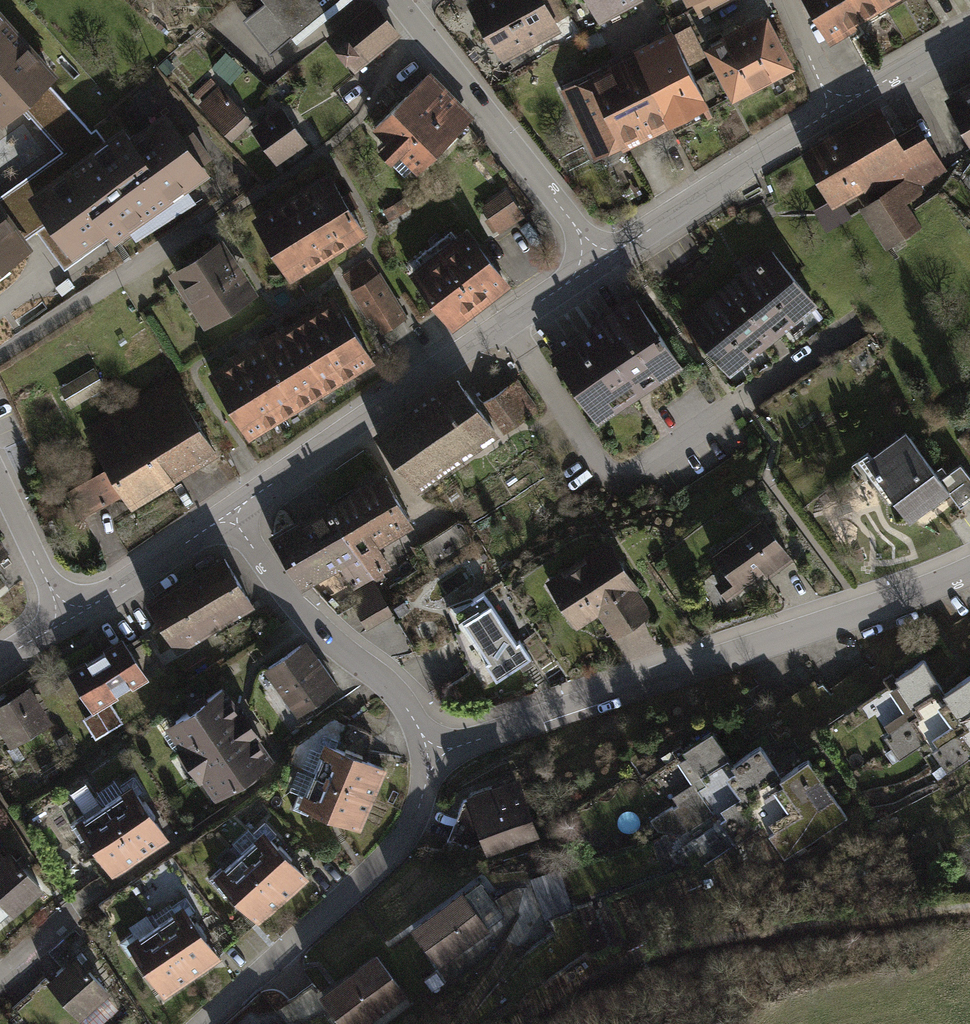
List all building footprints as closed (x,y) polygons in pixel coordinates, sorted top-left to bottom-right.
[(268,0),(245,19),(271,51),(334,0),(268,0)] [(469,2),(489,39),(500,51),(525,38),(504,0),(472,0),(469,2)] [(525,38),(554,22),(542,0),(504,0),(525,38)] [(597,21),(635,0),(585,0),(597,21)] [(698,14),(725,0),(691,0),(698,14)] [(881,0),(806,0),(828,37),(849,24),(883,4),(881,0)] [(373,5),(333,38),(355,66),(396,33),(373,5)] [(22,105),(47,82),(58,73),(0,8),(0,124),(22,105)] [(764,18),(706,48),(732,98),(791,67),(764,18)] [(690,28),(672,36),(686,64),(703,56),(690,28)] [(672,36),(633,55),(665,122),(705,102),(686,64),(672,36)] [(633,55),(563,89),(596,156),(665,122),(633,55)] [(430,76),(382,123),(419,162),(468,115),(430,76)] [(24,236),(47,221),(27,193),(103,138),(96,129),(91,133),(47,82),(22,105),(63,150),(0,195),(0,202),(24,236)] [(221,88),(206,103),(227,124),(242,110),(221,88)] [(948,100),(969,141),(969,88),(948,100)] [(306,141),(282,107),(256,126),(280,159),(306,141)] [(878,109),(804,153),(832,201),(867,180),(878,199),(867,206),(890,246),(921,228),(906,203),(931,188),(922,173),(941,162),(918,123),(895,137),(878,109)] [(103,138),(27,193),(47,221),(70,253),(105,228),(115,241),(208,173),(201,162),(210,156),(192,131),(183,138),(166,113),(133,137),(123,124),(103,138)] [(332,176),(263,218),(295,270),(364,228),(332,176)] [(508,192),(489,204),(503,225),(522,213),(508,192)] [(32,246),(24,236),(0,202),(0,269),(32,246)] [(470,233),(420,272),(456,319),(507,280),(470,233)] [(222,241),(178,269),(208,318),(253,289),(222,241)] [(772,251),(686,320),(727,371),(813,302),(772,251)] [(405,315),(370,259),(344,276),(365,309),(375,303),(389,325),(405,315)] [(636,300),(552,356),(596,420),(679,364),(636,300)] [(216,374),(250,435),(376,367),(342,306),(216,374)] [(457,379),(378,436),(414,486),(494,430),(457,379)] [(536,409),(516,379),(483,403),(504,432),(536,409)] [(110,469),(76,488),(92,516),(126,497),(134,511),(223,460),(178,383),(90,434),(110,469)] [(906,432),(867,461),(911,521),(950,493),(906,432)] [(962,465),(949,474),(968,499),(969,497),(969,476),(962,465)] [(331,508),(371,576),(389,565),(374,541),(410,520),(384,477),(331,508)] [(373,580),(371,576),(331,508),(275,542),(300,584),(338,561),(356,591),(373,580)] [(761,518),(714,553),(730,575),(719,584),(728,596),(770,563),(776,570),(792,558),(761,518)] [(559,575),(573,597),(563,603),(576,624),(600,609),(614,631),(619,628),(622,632),(639,621),(628,603),(634,599),(628,590),(634,587),(607,545),(559,575)] [(224,558),(148,604),(174,646),(250,601),(224,558)] [(517,642),(484,592),(457,610),(489,660),(485,662),(496,679),(531,657),(520,640),(517,642)] [(123,640),(69,673),(91,709),(145,676),(123,640)] [(333,687),(304,644),(267,669),(297,712),(333,687)] [(919,674),(948,718),(969,703),(969,678),(966,680),(950,655),(919,674)] [(241,714),(224,688),(168,726),(216,796),(271,759),(253,733),(241,741),(228,722),(241,714)] [(0,707),(0,727),(2,726),(11,741),(46,720),(28,690),(0,707)] [(122,722),(110,702),(83,718),(95,738),(122,722)] [(930,736),(948,769),(969,757),(969,743),(958,721),(930,736)] [(788,742),(746,765),(765,798),(792,783),(813,821),(858,796),(834,754),(804,770),(788,742)] [(386,770),(328,746),(303,808),(361,832),(386,770)] [(536,759),(486,782),(507,830),(558,807),(536,759)] [(135,792),(79,829),(111,877),(167,841),(135,792)] [(306,880),(266,836),(216,882),(256,925),(306,880)] [(0,864),(0,898),(13,912),(39,889),(10,855),(0,864)] [(565,862),(535,869),(545,916),(575,910),(565,862)] [(477,875),(434,906),(467,951),(509,920),(477,875)] [(222,962),(186,911),(130,949),(166,1001),(222,962)] [(80,960),(54,985),(87,1020),(114,995),(80,960)] [(322,997),(340,1023),(381,1023),(411,1003),(379,960),(322,997)] [(5,1023),(25,1023),(15,1014),(5,1023)]
